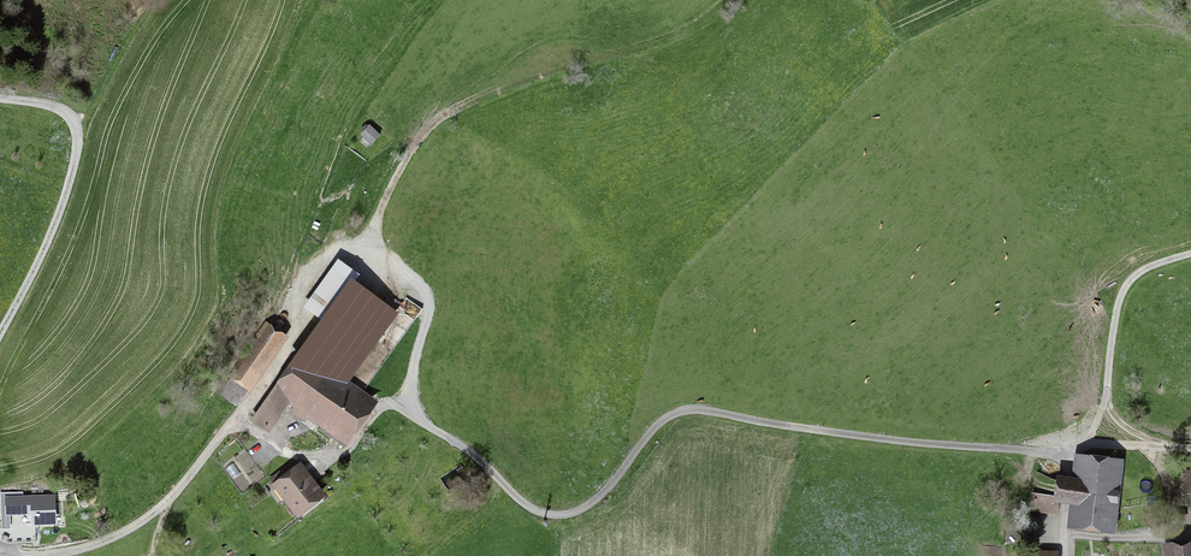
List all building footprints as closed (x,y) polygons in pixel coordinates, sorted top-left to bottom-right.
[(361,134),(371,144),(379,135),(369,126),(368,127),(366,125),(362,129),(364,131),(361,134)] [(394,342),(366,321),(352,339),(381,360),(394,342)] [(222,393),(238,404),(286,335),(270,324),(222,393)] [(372,399),(303,350),(254,419),(267,428),(289,395),(323,419),(316,428),(344,448),(350,439),(346,436),(372,399)] [(1081,484),(1074,483),(1072,499),(1079,500),(1076,524),(1108,528),(1114,477),(1119,478),(1120,471),(1115,471),(1116,461),(1084,457),(1081,484)] [(321,495),(295,462),(274,478),(300,510),(321,495)] [(1058,498),(1035,494),(1033,510),(1057,513),(1058,498)] [(54,496),(7,497),(7,511),(37,511),(37,522),(54,521),(54,496)] [(1009,514),(1007,544),(1028,545),(1030,515),(1009,514)] [(1167,547),(1167,555),(1190,555),(1190,546),(1167,547)]
